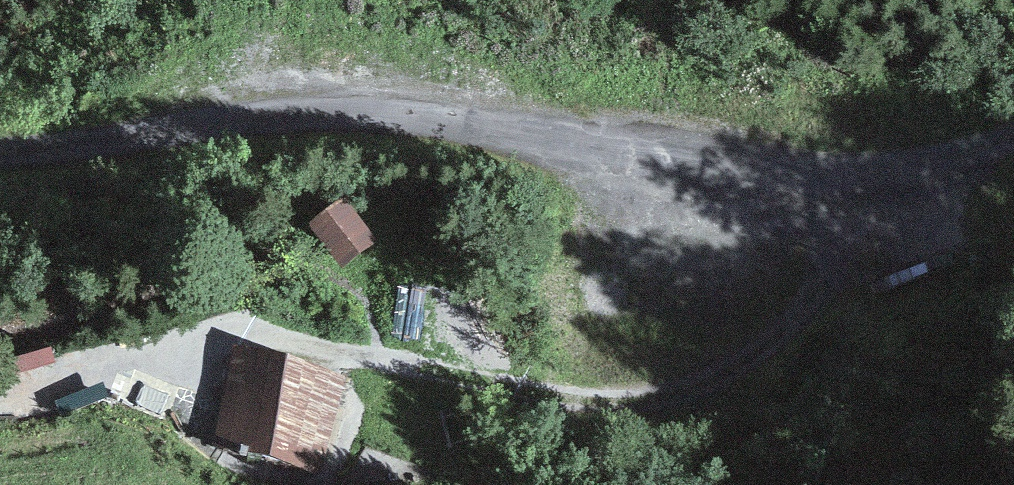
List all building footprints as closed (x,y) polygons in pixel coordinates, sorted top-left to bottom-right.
[(369,241),(343,205),(316,224),(343,260),(369,241)] [(236,349),(211,441),(325,471),(350,380),(236,349)]
